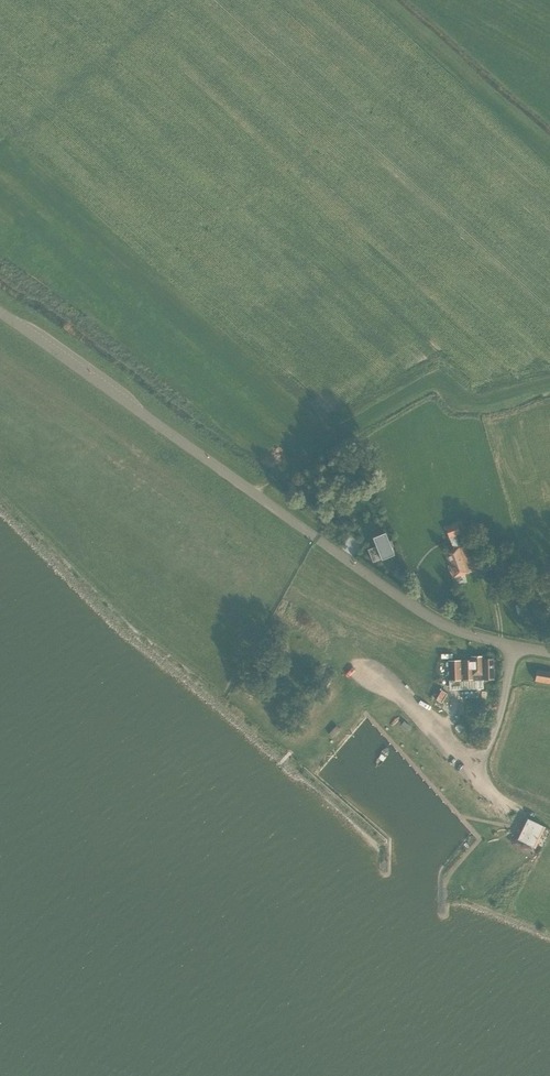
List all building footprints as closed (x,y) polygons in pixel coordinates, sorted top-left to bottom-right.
[(449,538),(459,534),(456,525),(446,529),(449,538)] [(389,541),(386,532),(373,537),(376,546),(368,549),(373,562),(381,559),(381,560),(394,555),(391,547),(394,546),(391,540),(389,541)] [(452,546),(453,550),(455,550),(463,574),(473,571),(464,546),(458,548),(456,545),(452,546)] [(455,550),(453,550),(445,553),(454,577),(463,574),(455,550)] [(508,566),(504,553),(496,555),(500,568),(508,566)] [(483,572),(489,570),(485,560),(479,562),(483,572)] [(407,579),(402,567),(397,569),(403,581),(407,579)] [(545,607),(537,609),(537,610),(540,620),(548,618),(545,607)] [(493,658),(482,658),(482,656),(471,656),(471,660),(463,660),(463,662),(461,662),(461,659),(448,660),(449,680),(494,679),(493,658)] [(537,670),(536,680),(549,683),(549,672),(537,670)] [(442,705),(447,696),(440,693),(435,702),(442,705)] [(411,727),(404,721),(401,724),(408,730),(411,727)] [(339,728),(336,725),(329,733),(332,736),(339,728)] [(534,847),(544,826),(526,818),(516,839),(534,847)]
